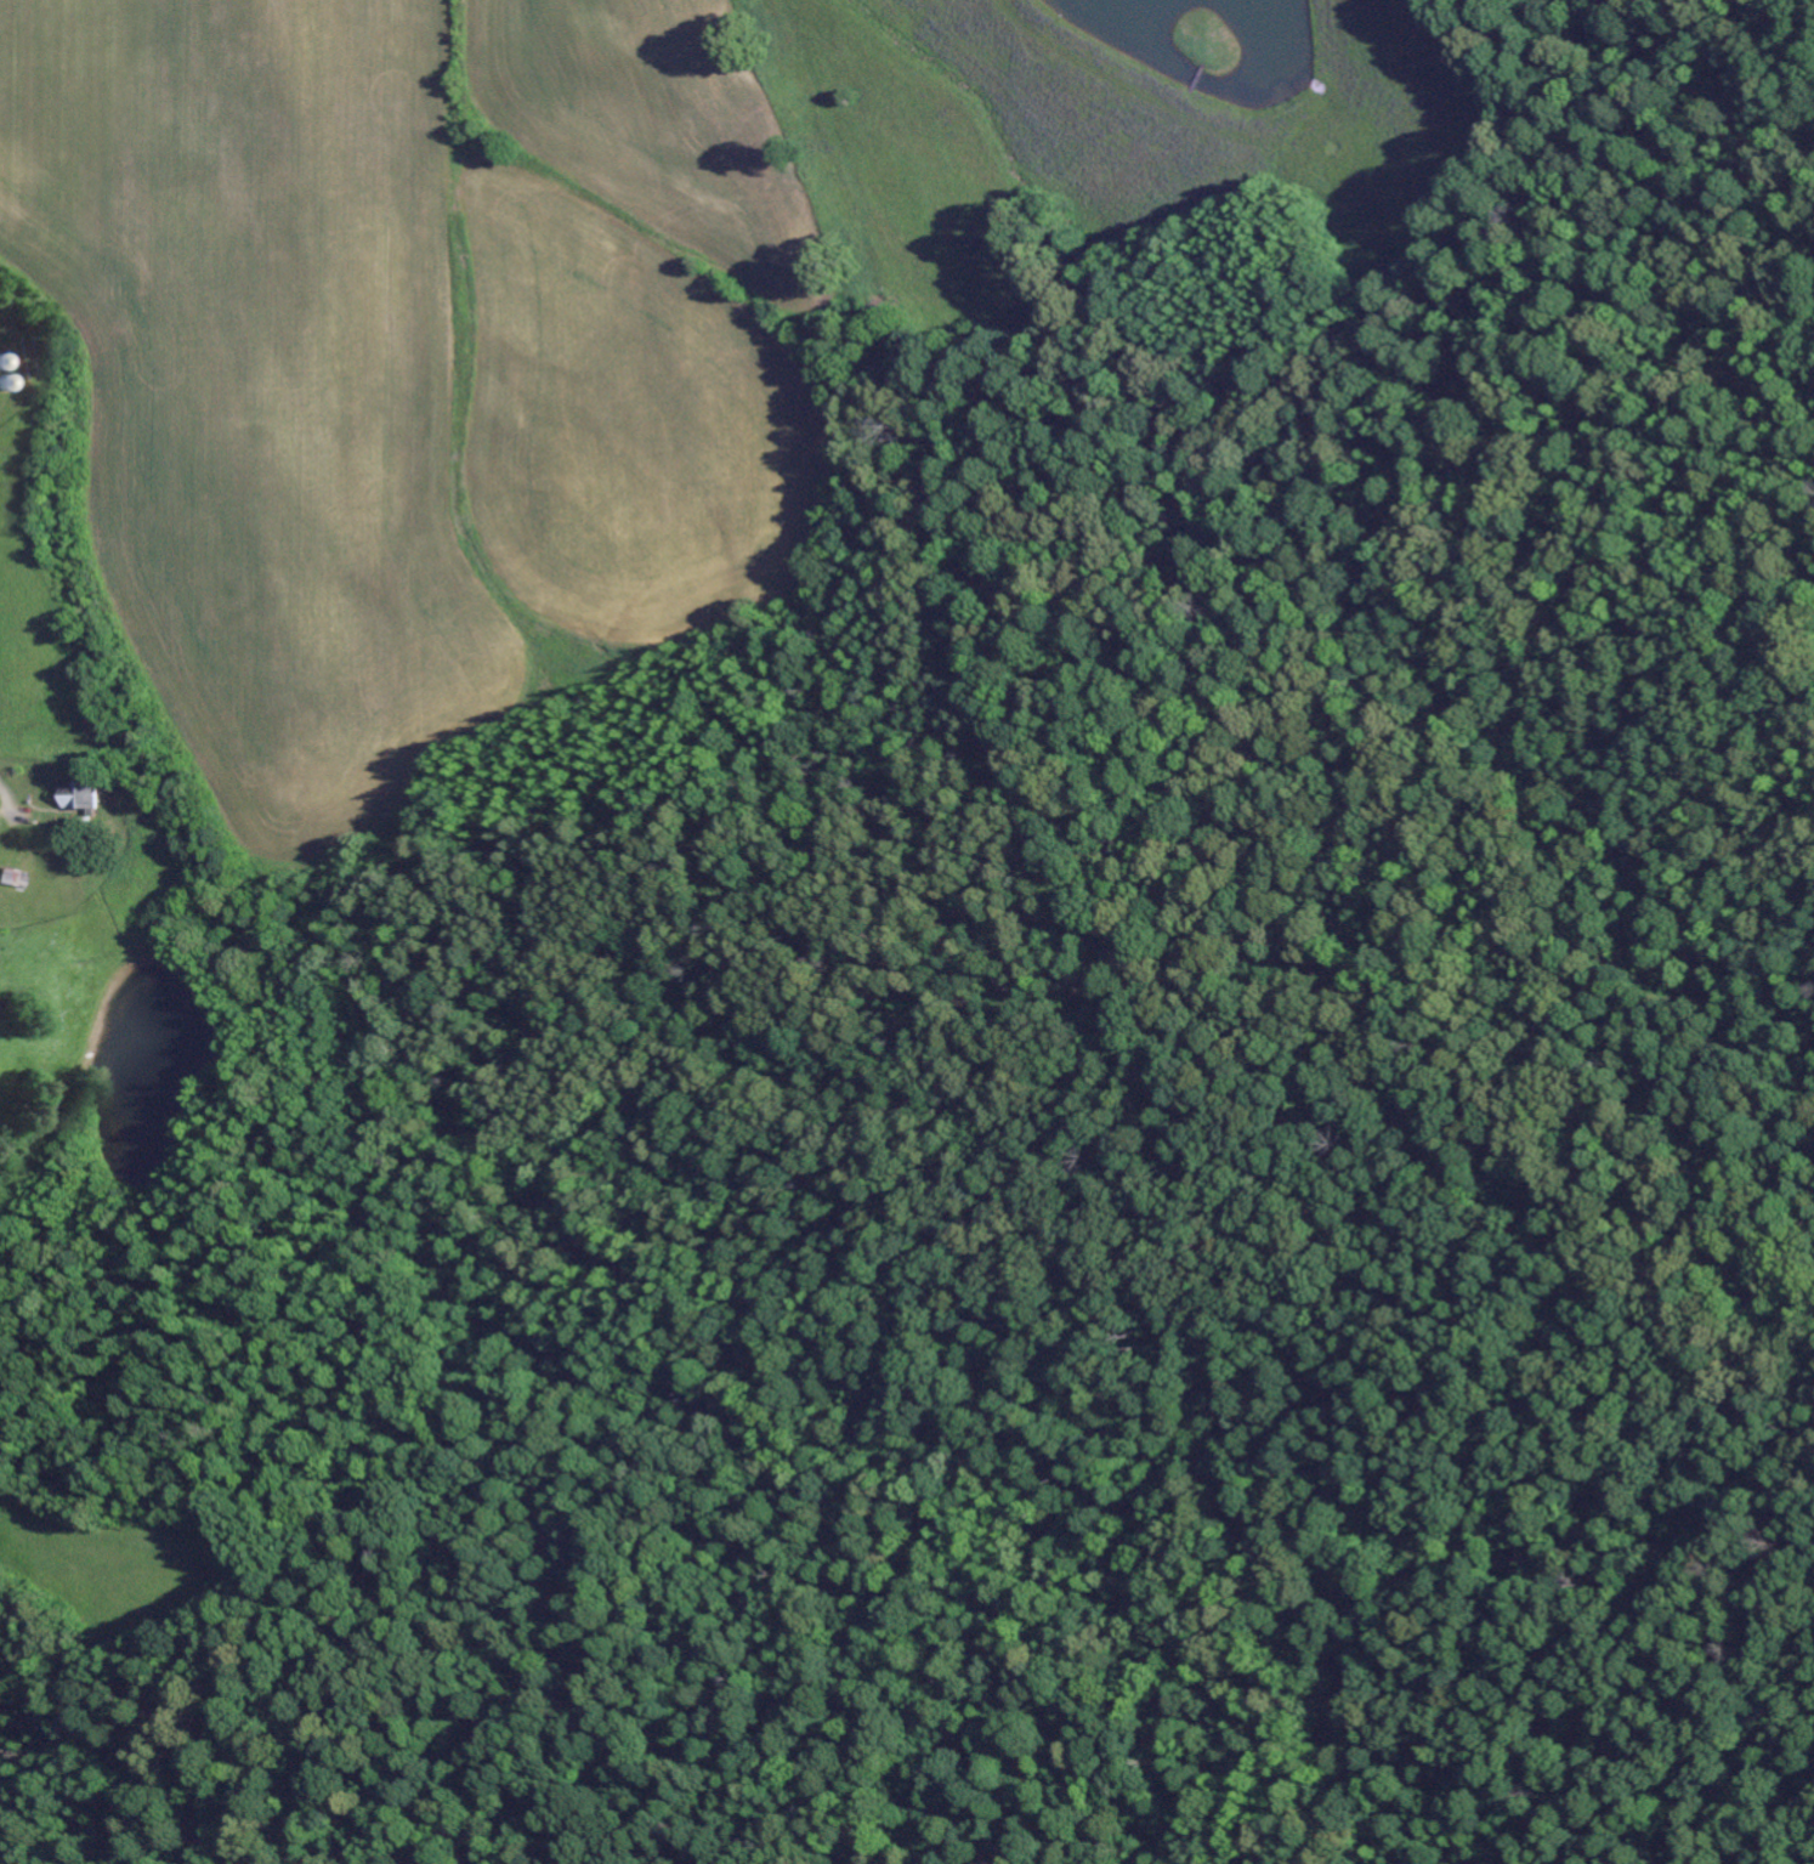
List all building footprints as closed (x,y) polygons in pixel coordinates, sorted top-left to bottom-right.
[(103,784),(71,783),(71,809),(102,810),(103,784)]
